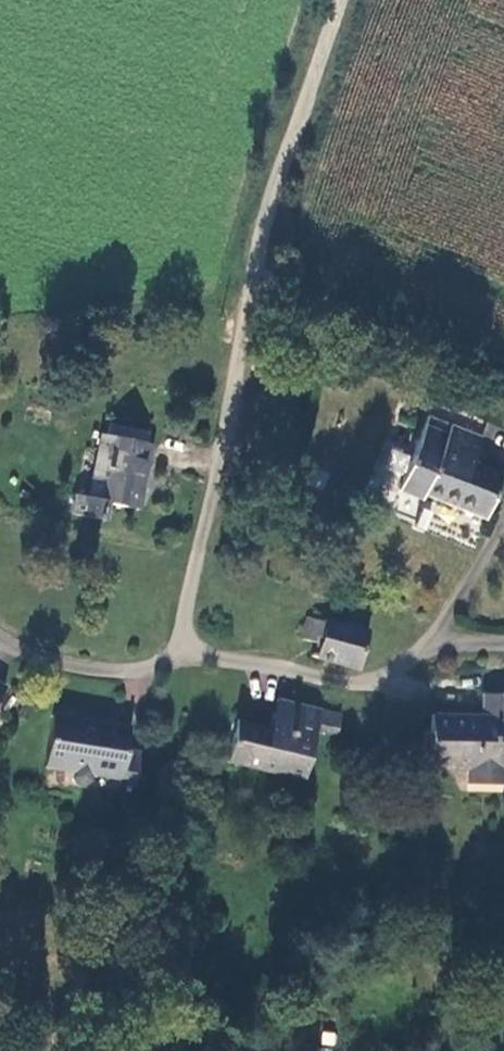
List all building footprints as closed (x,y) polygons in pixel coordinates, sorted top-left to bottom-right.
[(423,414),(419,423),(442,432),(446,423),(423,414)] [(401,471),(395,488),(416,496),(418,491),(480,514),(497,471),(467,459),(476,434),(446,423),(442,432),(419,423),(406,459),(401,471)] [(111,436),(148,444),(150,432),(113,425),(111,436)] [(155,446),(148,444),(111,436),(105,435),(93,496),(82,494),(78,515),(108,522),(110,503),(141,510),(155,446)] [(397,470),(401,471),(406,459),(401,458),(402,455),(384,448),(377,466),(395,473),(397,470)] [(432,513),(423,510),(416,528),(425,531),(432,513)] [(360,666),(370,632),(311,618),(304,642),(324,646),(321,657),(360,666)] [(432,764),(469,765),(469,772),(503,773),(503,697),(495,697),(494,718),(485,718),(433,717),(433,736),(432,750),(432,764)] [(485,697),(485,718),(494,718),(495,697),(485,697)] [(344,717),(283,703),(275,729),(242,721),(232,765),(307,781),(319,731),(339,736),(344,717)] [(116,777),(115,784),(139,787),(144,755),(129,753),(132,731),(106,727),(106,730),(85,727),(86,724),(56,720),(49,767),(78,771),(95,774),(116,777)] [(432,750),(433,736),(424,736),(423,750),(432,750)] [(95,774),(78,771),(77,778),(81,784),(88,785),(94,781),(95,774)] [(469,772),(469,787),(503,787),(503,773),(469,772)]
